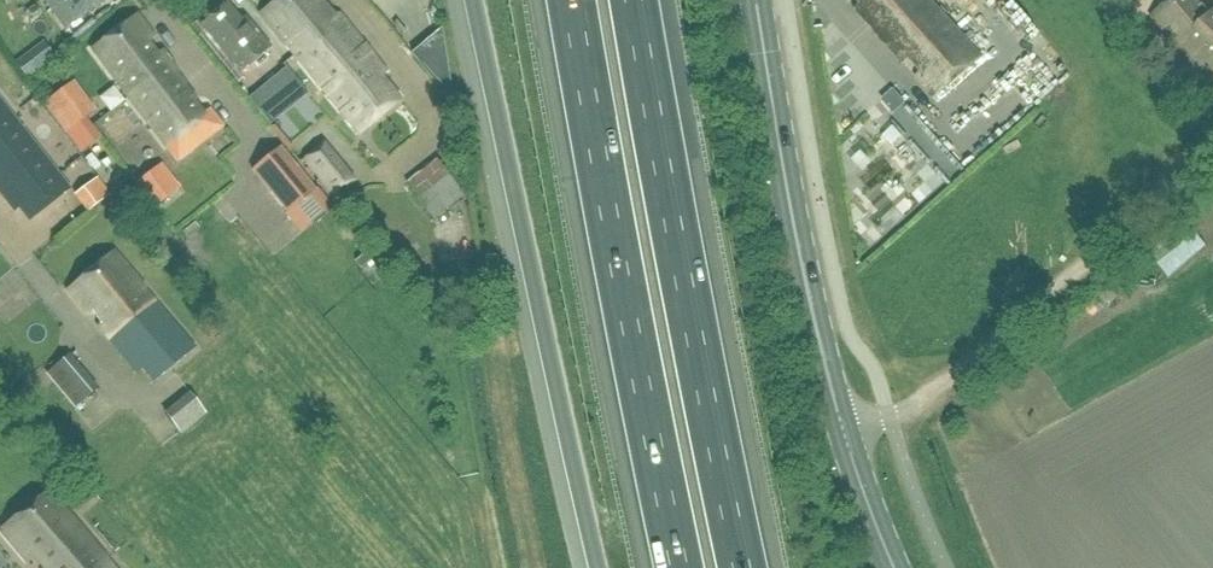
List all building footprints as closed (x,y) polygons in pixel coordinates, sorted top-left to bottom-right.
[(101,0),(43,0),(62,27),(101,0)] [(322,3),(324,0),(276,0),(260,14),(361,135),(399,104),(398,102),(402,100),(390,86),(382,77),(384,74),(380,68),(338,14),(333,15),(322,3)] [(860,5),(855,11),(903,64),(909,60),(921,72),(916,78),(934,99),(981,58),(971,47),(929,0),(856,0),(860,5)] [(976,17),(982,0),(958,0),(954,10),(976,17)] [(1212,22),(1212,19),(1196,0),(1170,0),(1152,17),(1179,48),(1182,45),(1190,37),(1194,41),(1212,22)] [(244,26),(226,4),(201,24),(240,73),(270,49),(249,22),(244,26)] [(157,91),(176,76),(170,68),(171,63),(162,51),(154,55),(146,42),(152,35),(136,15),(91,50),(127,97),(149,81),(157,91)] [(1194,41),(1190,37),(1182,45),(1193,57),(1200,51),(1212,63),(1212,22),(1194,41)] [(454,99),(440,26),(413,49),(454,99)] [(285,69),(266,84),(275,96),(295,80),(285,68),(285,69)] [(149,81),(127,97),(176,160),(221,125),(208,107),(200,113),(191,102),(193,97),(176,76),(157,91),(149,81)] [(72,81),(42,105),(54,120),(64,134),(85,119),(95,112),(72,81)] [(124,99),(114,85),(99,95),(109,110),(124,99)] [(0,101),(0,194),(14,212),(18,208),(19,208),(24,203),(35,217),(69,190),(0,101)] [(972,109),(926,150),(1009,242),(1055,201),(1020,162),(1002,179),(989,164),(1007,148),(972,109)] [(85,119),(64,134),(79,153),(98,138),(85,119)] [(54,165),(71,154),(62,140),(45,151),(54,165)] [(333,200),(355,185),(355,180),(324,142),(300,159),(333,200)] [(286,214),(316,191),(279,147),(253,168),(250,170),(286,214)] [(437,158),(405,183),(434,221),(467,195),(437,158)] [(59,174),(66,183),(84,170),(77,160),(59,174)] [(156,168),(134,184),(152,209),(174,192),(156,168)] [(889,180),(904,198),(917,189),(902,170),(889,180)] [(97,177),(72,195),(86,213),(110,195),(97,177)] [(1168,278),(1205,247),(1186,224),(1149,256),(1168,278)] [(870,229),(853,238),(861,253),(878,245),(870,229)] [(193,349),(130,275),(131,274),(112,252),(66,290),(86,314),(91,311),(100,322),(97,326),(136,373),(142,368),(154,382),(193,349)] [(72,415),(91,401),(64,364),(45,378),(72,415)] [(206,414),(189,394),(164,415),(180,435),(206,414)] [(47,493),(0,530),(27,561),(34,557),(43,567),(96,567),(105,560),(47,493)]
